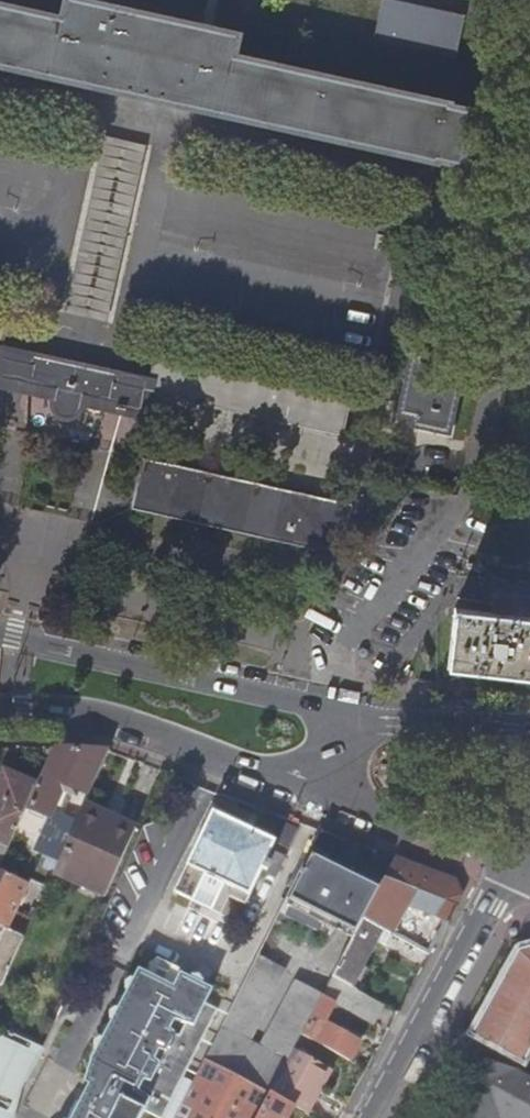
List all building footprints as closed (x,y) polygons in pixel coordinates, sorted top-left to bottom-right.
[(6,66),(6,68),(8,69),(9,67),(49,76),(48,77),(51,78),(51,77),(92,86),(91,87),(94,88),(94,86),(178,105),(177,106),(180,107),(180,105),(221,114),(221,116),(223,116),(223,115),(263,123),(263,125),(265,126),(266,124),(306,133),(306,135),(308,135),(309,134),(349,143),(348,144),(351,145),(352,143),(392,152),(392,154),(393,154),(394,153),(435,162),(435,163),(436,164),(437,160),(461,165),(472,111),(449,106),(450,102),(448,102),(448,103),(408,94),(408,93),(405,93),(405,94),(364,85),(364,83),(362,83),(362,84),(321,75),(322,74),(319,73),(319,75),(279,66),(279,64),(277,64),(277,66),(234,56),(239,35),(220,30),(220,29),(218,29),(217,30),(198,26),(198,24),(195,24),(195,25),(154,16),(154,14),(152,14),(151,16),(112,7),(112,5),(109,4),(108,6),(89,1),(89,0),(87,0),(86,1),(81,0),(66,0),(62,18),(21,9),(21,8),(19,7),(19,8),(0,4),(0,65),(6,66)] [(375,36),(458,57),(467,16),(404,0),(384,0),(375,36)] [(105,136),(66,313),(108,323),(146,146),(105,136)] [(1,348),(4,349),(10,321),(0,319),(0,353),(1,348)] [(11,350),(4,349),(1,348),(0,353),(0,359),(9,361),(11,350)] [(53,401),(55,391),(28,384),(32,366),(28,365),(31,354),(11,350),(9,361),(0,359),(0,389),(53,401)] [(154,393),(245,412),(252,382),(337,401),(331,430),(343,433),(351,396),(156,353),(149,381),(151,381),(149,392),(154,393)] [(81,410),(82,407),(84,397),(111,403),(115,385),(119,385),(121,375),(31,354),(28,365),(32,366),(28,384),(55,391),(53,401),(53,403),(53,404),(53,408),(56,413),(61,417),(66,419),(72,418),(75,417),(78,414),(81,410)] [(412,360),(400,412),(415,416),(413,425),(449,432),(465,363),(428,356),(427,363),(412,360)] [(148,421),(154,393),(149,392),(139,390),(141,379),(121,375),(119,385),(115,385),(111,403),(84,397),(82,407),(148,421)] [(151,381),(149,381),(141,379),(139,390),(149,392),(151,381)] [(252,382),(245,412),(331,430),(337,401),(252,382)] [(152,513),(179,520),(190,470),(142,458),(133,509),(152,513)] [(190,470),(179,520),(340,556),(351,505),(190,470)] [(508,616),(456,610),(449,669),(479,672),(529,678),(529,618),(508,616)] [(91,792),(96,770),(54,748),(37,786),(30,800),(53,811),(66,780),(91,792)] [(37,786),(6,772),(0,784),(0,865),(1,866),(30,800),(37,786)] [(137,828),(85,804),(78,819),(68,841),(60,860),(54,873),(106,896),(137,828)] [(54,809),(53,811),(52,812),(48,810),(32,848),(60,860),(68,841),(78,819),(54,809)] [(225,819),(211,813),(205,827),(225,819)] [(225,819),(205,827),(174,892),(213,911),(221,893),(231,897),(246,904),(274,843),(225,819)] [(285,825),(276,845),(289,850),(298,830),(285,825)] [(291,901),(287,899),(279,913),(316,931),(324,917),(355,932),(362,920),(378,890),(311,858),(291,901)] [(454,881),(394,859),(378,890),(362,920),(393,936),(428,956),(460,898),(454,881)] [(6,929),(28,884),(0,871),(0,926),(6,929)] [(221,915),(231,897),(221,893),(213,911),(221,915)] [(362,920),(355,932),(331,978),(351,989),(376,941),(387,947),(393,936),(362,920)] [(2,988),(25,938),(6,929),(0,926),(0,935),(2,935),(0,940),(0,987),(2,988)] [(475,1035),(520,1059),(529,1040),(529,951),(520,954),(475,1035)] [(280,968),(258,956),(237,997),(259,1008),(280,968)] [(145,1113),(154,1117),(165,1117),(184,1080),(180,1069),(191,1065),(218,1012),(206,1006),(212,992),(181,977),(173,992),(167,1004),(160,1001),(167,989),(141,977),(138,983),(135,981),(125,1001),(129,1003),(124,1013),(120,1011),(111,1030),(114,1032),(109,1042),(105,1040),(96,1060),(89,1085),(92,1086),(83,1104),(77,1117),(143,1117),(145,1113)] [(351,989),(331,978),(322,994),(373,1022),(381,1005),(351,989)] [(299,985),(273,1034),(295,1046),(300,1036),(311,1015),(321,997),(299,985)] [(167,1004),(173,992),(167,989),(160,1001),(167,1004)] [(237,997),(205,1060),(269,1094),(292,1051),(295,1046),(273,1034),(264,1051),(242,1040),(259,1008),(237,997)] [(300,1036),(349,1063),(360,1042),(311,1015),(300,1036)] [(14,1115),(8,1113),(39,1053),(35,1052),(30,1049),(33,1045),(37,1047),(38,1046),(0,1029),(0,1117),(13,1117),(14,1115)] [(41,1049),(37,1047),(33,1045),(30,1049),(35,1052),(39,1053),(41,1049)] [(292,1051),(269,1094),(295,1108),(303,1113),(327,1070),(292,1051)] [(511,1072),(496,1067),(494,1074),(486,1071),(488,1065),(468,1058),(448,1117),(499,1117),(500,1117),(529,1117),(529,1082),(511,1072)] [(269,1095),(205,1061),(176,1117),(257,1117),(269,1095)] [(496,1067),(488,1065),(486,1071),(494,1074),(496,1067)] [(327,1070),(303,1113),(308,1116),(332,1073),(327,1070)] [(257,1117),(290,1117),(295,1108),(269,1094),(269,1095),(257,1117)] [(83,1104),(77,1107),(72,1117),(77,1117),(83,1104)]
